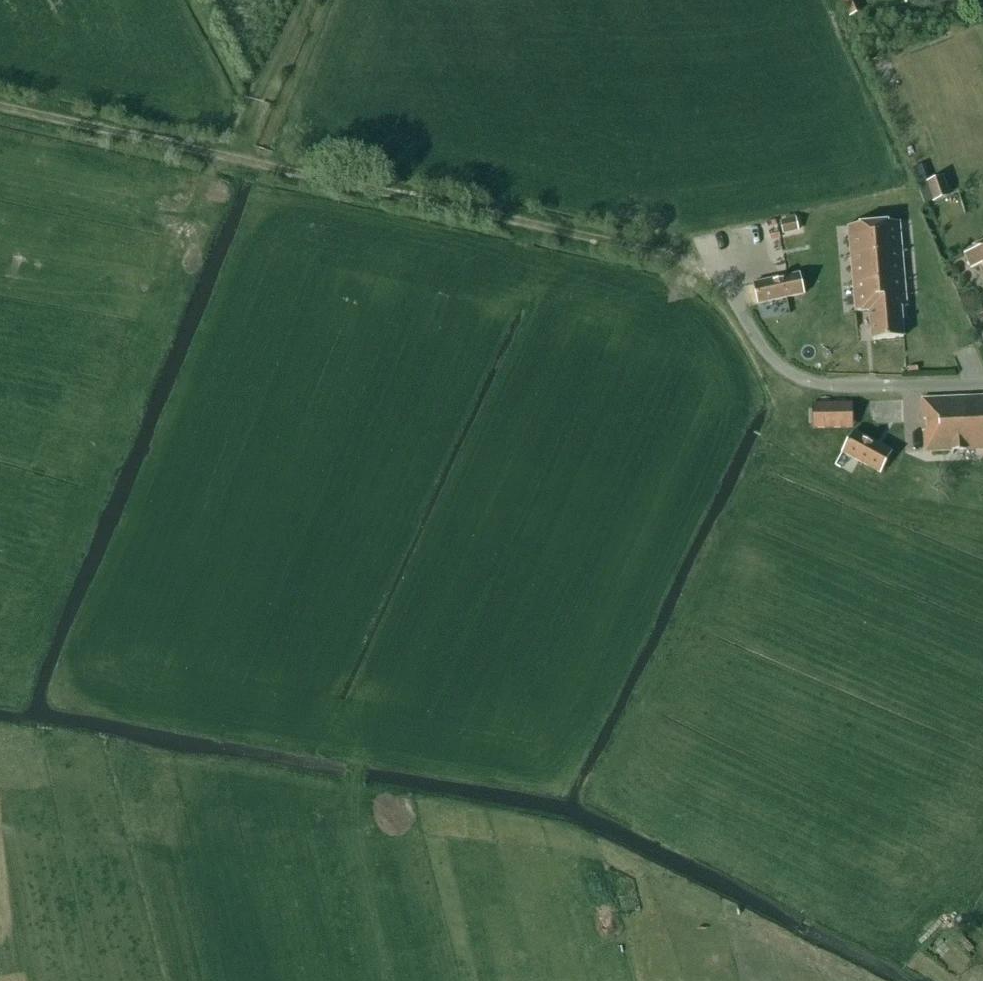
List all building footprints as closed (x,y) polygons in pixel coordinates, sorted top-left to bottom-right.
[(850,17),(860,12),(854,0),(853,0),(844,4),(850,17)] [(966,164),(926,182),(935,204),(975,186),(966,164)] [(783,234),(798,231),(796,219),(780,222),(783,234)] [(870,311),(873,341),(904,338),(901,308),(907,308),(899,222),(849,226),(856,312),(870,311)] [(971,247),(973,251),(964,255),(971,270),(982,265),(982,266),(982,242),(971,247)] [(800,274),(753,285),(757,305),(804,295),(800,274)] [(923,399),(924,419),(927,419),(927,431),(924,431),(925,452),(982,450),(982,397),(923,399)] [(845,404),(812,404),(812,429),(845,429),(845,404)] [(880,474),(892,452),(858,434),(860,430),(856,428),(854,432),(853,432),(842,453),(880,474)]
